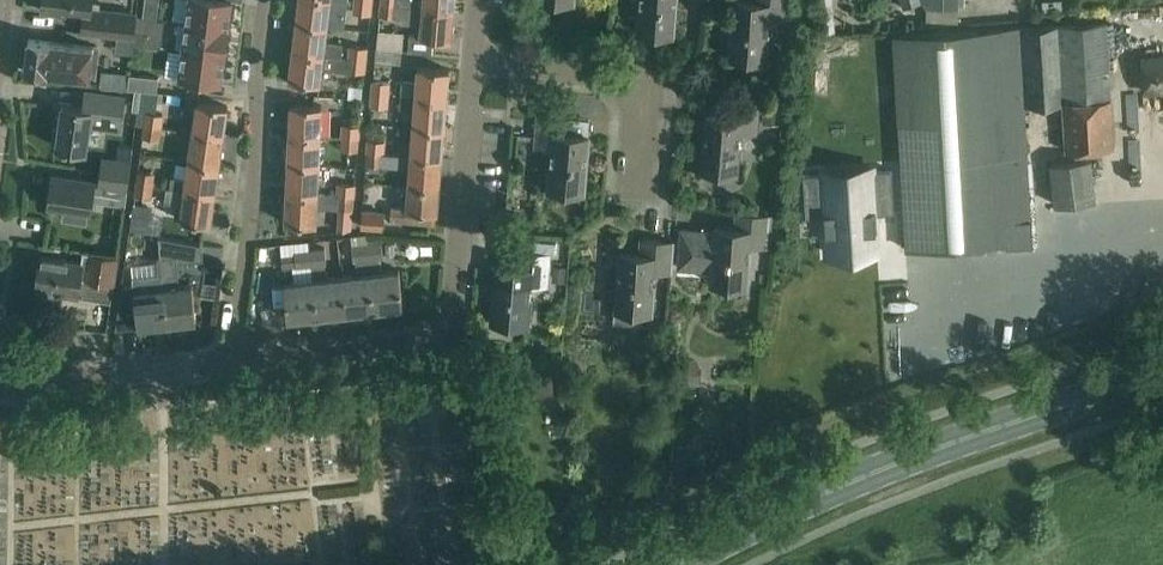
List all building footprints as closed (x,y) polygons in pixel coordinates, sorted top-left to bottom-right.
[(45,10),(82,15),(80,30),(85,30),(132,36),(134,12),(99,8),(99,1),(90,0),(47,0),(45,10)] [(185,22),(229,28),(229,27),(227,27),(231,0),(188,0),(185,22)] [(297,21),(327,25),(331,0),(300,0),(297,21)] [(372,2),(356,0),(354,13),(371,14),(372,2)] [(398,4),(454,10),(455,0),(399,0),(398,4)] [(673,35),(676,0),(640,0),(637,32),(638,32),(639,25),(672,28),(672,35),(673,35)] [(739,0),(734,0),(731,57),(732,57),(732,50),(766,52),(765,59),(767,59),(769,18),(785,19),(786,0),(755,0),(755,1),(739,0)] [(926,26),(959,24),(959,0),(926,0),(926,26)] [(1042,2),(1043,12),(1062,11),(1062,1),(1042,2)] [(155,18),(157,4),(145,3),(143,17),(155,18)] [(382,3),(380,15),(397,17),(398,4),(382,3)] [(397,17),(396,22),(422,24),(421,35),(410,34),(408,51),(433,53),(434,38),(452,39),(454,10),(398,4),(397,17)] [(327,25),(297,21),(293,50),(341,56),(343,43),(325,40),(327,25)] [(229,28),(185,22),(182,50),(225,56),(229,28)] [(1108,24),(1022,29),(1021,28),(893,35),(906,249),(1034,242),(1026,105),(1063,104),(1066,152),(1115,149),(1108,24)] [(145,45),(147,31),(135,30),(134,44),(145,45)] [(375,34),(376,68),(406,67),(406,49),(387,50),(386,33),(375,34)] [(25,71),(90,78),(94,47),(28,39),(25,71)] [(349,58),(365,60),(367,47),(351,45),(349,58)] [(225,56),(182,50),(178,78),(220,84),(224,56),(225,56)] [(293,50),(289,79),(319,83),(321,67),(348,71),(348,70),(347,70),(349,58),(341,57),(341,56),(293,50)] [(1158,56),(1142,58),(1144,91),(1162,90),(1162,56),(1158,56)] [(349,58),(347,70),(348,70),(364,72),(365,60),(349,58)] [(402,82),(401,96),(447,100),(450,70),(418,67),(417,83),(402,82)] [(128,88),(130,74),(102,71),(100,86),(128,89),(128,88)] [(157,91),(158,77),(130,74),(128,88),(157,91)] [(373,81),(372,93),(389,95),(390,82),(373,81)] [(359,99),(360,84),(341,83),(340,98),(359,99)] [(125,96),(87,91),(85,108),(63,105),(60,128),(54,127),(52,142),(58,143),(58,147),(88,151),(91,124),(94,126),(104,127),(108,126),(121,127),(125,96)] [(389,95),(372,93),(371,106),(388,107),(389,95)] [(447,100),(401,96),(400,108),(415,109),(413,126),(445,129),(447,100)] [(600,118),(604,104),(579,97),(575,111),(600,118)] [(737,173),(738,173),(741,132),(757,133),(759,101),(728,99),(727,115),(706,113),(702,170),(703,170),(704,163),(737,166),(737,173)] [(185,118),(183,130),(223,136),(228,107),(198,102),(195,120),(185,118)] [(289,134),(321,135),(322,106),(291,104),(289,134)] [(165,108),(165,135),(182,136),(182,109),(165,108)] [(147,112),(145,125),(162,127),(164,115),(147,112)] [(582,192),(584,193),(589,135),(568,134),(570,118),(539,115),(536,146),(551,148),(548,189),(549,189),(550,183),(583,186),(582,192)] [(343,137),(359,138),(360,126),(344,124),(343,137)] [(162,127),(145,125),(143,137),(161,140),(162,127)] [(442,159),(445,129),(413,126),(411,156),(442,159)] [(223,136),(183,130),(181,143),(192,144),(190,160),(219,165),(223,136)] [(321,135),(289,134),(288,163),(319,164),(321,135)] [(359,138),(343,137),(342,149),(358,151),(359,138)] [(369,140),(368,153),(384,154),(385,141),(369,140)] [(368,153),(367,165),(383,166),(384,154),(368,153)] [(384,154),(383,166),(410,168),(409,182),(440,184),(442,159),(411,156),(384,154)] [(1056,205),(1097,200),(1092,159),(1051,164),(1056,205)] [(173,176),(172,188),(214,194),(219,165),(190,160),(187,178),(173,176)] [(118,175),(130,176),(132,163),(120,161),(118,175)] [(288,163),(287,192),(318,194),(319,164),(288,163)] [(828,174),(803,175),(806,217),(825,216),(827,253),(877,250),(875,213),(895,212),(892,170),(867,171),(868,188),(829,191),(828,174)] [(138,171),(137,183),(154,185),(156,173),(138,171)] [(130,176),(118,175),(102,172),(100,187),(128,191),(130,176)] [(91,212),(95,182),(53,176),(52,184),(51,187),(49,195),(50,198),(49,206),(65,208),(63,219),(87,223),(88,212),(91,212)] [(440,184),(409,182),(407,208),(392,207),(391,220),(436,223),(437,212),(438,212),(440,184)] [(154,185),(137,183),(135,196),(152,198),(154,185)] [(339,183),(338,194),(355,195),(356,184),(339,183)] [(172,188),(168,187),(166,201),(178,203),(176,217),(181,217),(181,219),(210,224),(214,194),(172,188)] [(287,192),(286,223),(317,224),(317,207),(337,208),(338,194),(318,194),(287,192)] [(338,194),(337,208),(353,209),(355,195),(338,194)] [(133,205),(130,224),(145,226),(148,207),(133,205)] [(384,213),(363,211),(361,227),(383,229),(384,213)] [(746,286),(747,286),(751,245),(766,246),(769,215),(738,212),(737,228),(716,226),(716,232),(682,229),(679,267),(713,270),(711,283),(713,283),(713,276),(747,279),(746,286)] [(131,231),(130,249),(148,250),(149,231),(131,231)] [(159,236),(159,243),(160,249),(161,258),(162,273),(163,275),(168,323),(197,320),(193,284),(179,285),(176,260),(203,257),(202,243),(159,236)] [(651,312),(653,312),(656,270),(671,272),(674,240),(643,238),(641,254),(621,252),(617,309),(618,309),(618,302),(652,305),(651,312)] [(311,265),(310,250),(309,241),(286,244),(287,253),(282,253),(283,268),(292,267),(297,266),(311,265)] [(367,244),(369,259),(380,258),(384,257),(382,242),(367,244)] [(369,259),(367,244),(352,245),(354,261),(355,261),(369,259)] [(310,250),(311,265),(325,263),(327,263),(325,248),(310,250)] [(497,264),(492,321),(493,321),(494,315),(527,318),(527,324),(528,324),(532,283),(547,284),(550,253),(519,250),(517,266),(497,264)] [(82,261),(42,255),(41,263),(39,266),(38,275),(38,278),(37,286),(58,289),(57,294),(78,297),(81,279),(114,284),(118,257),(84,251),(82,261)] [(399,270),(381,272),(380,258),(369,259),(374,309),(403,306),(399,270)] [(356,275),(342,276),(346,312),(374,309),(369,259),(355,261),(356,275)] [(342,276),(327,278),(325,263),(311,265),(317,316),(346,312),(342,276)] [(294,282),(284,283),(288,319),(317,316),(311,265),(297,266),(292,267),(294,282)] [(122,284),(118,317),(137,315),(138,326),(168,323),(163,275),(162,273),(133,275),(134,283),(122,284)] [(693,359),(674,358),(674,380),(698,380),(698,366),(693,366),(693,359)]
